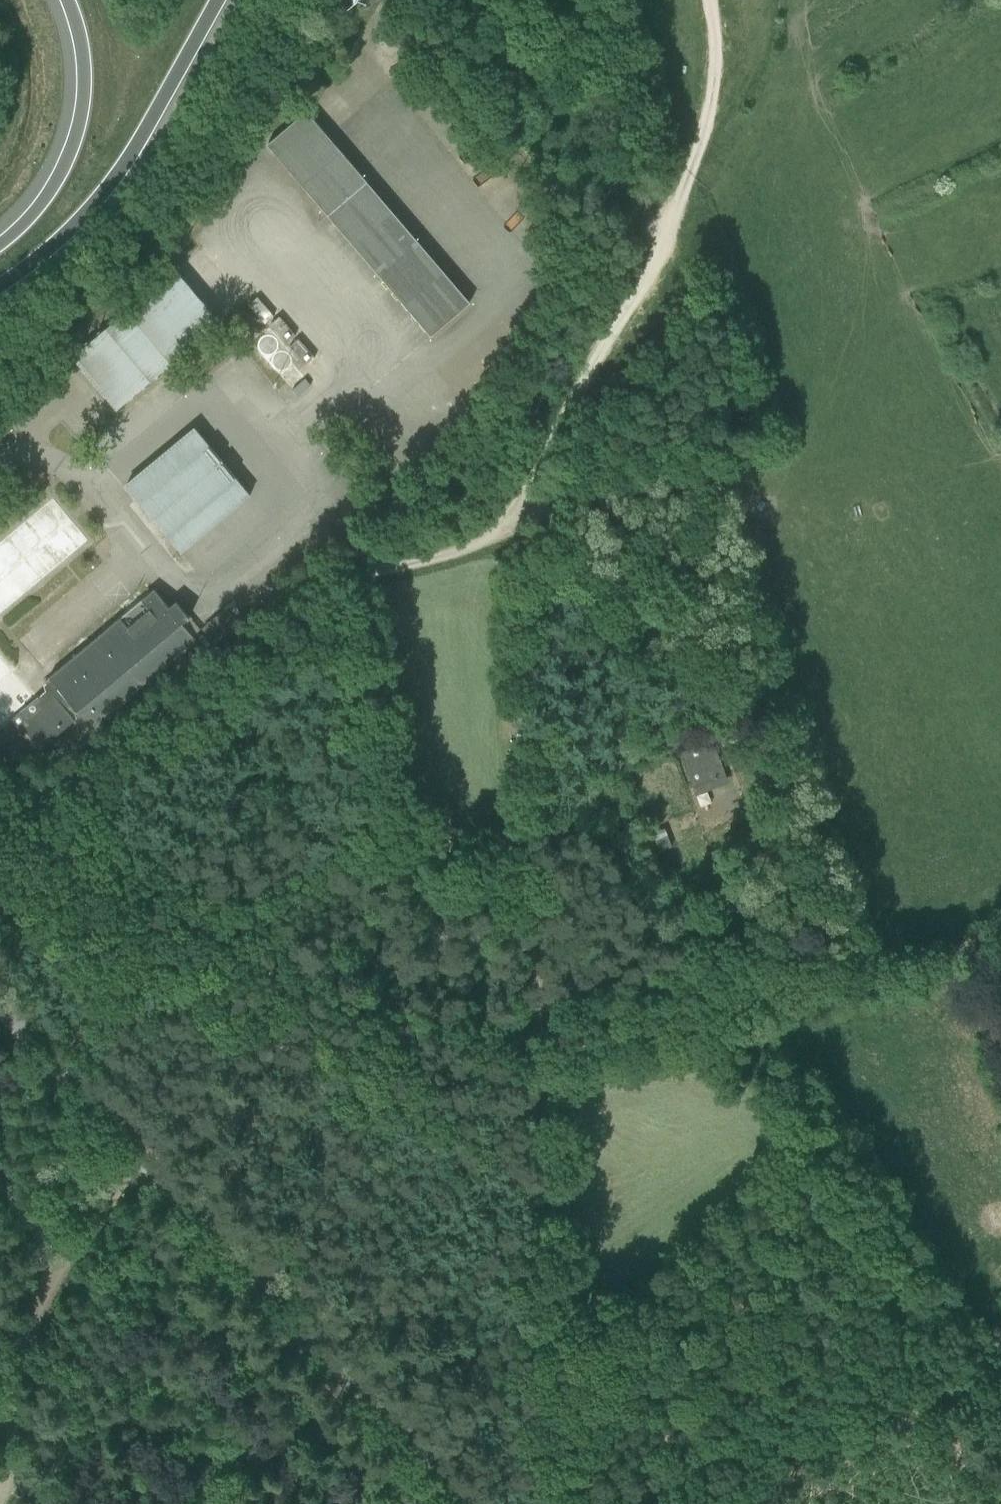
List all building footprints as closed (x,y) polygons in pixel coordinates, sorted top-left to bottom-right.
[(365,8),(375,0),(358,0),(365,8)] [(306,111),(267,144),(274,152),(327,214),(328,215),(367,182),(327,137),(306,111)] [(367,182),(328,215),(430,335),(469,302),(367,182)] [(309,386),(304,379),(291,389),(297,396),(309,386)] [(137,495),(198,567),(275,502),(214,430),(137,495)] [(29,593),(41,608),(102,558),(89,543),(95,539),(58,495),(0,542),(0,616),(29,593)] [(0,729),(0,739),(5,745),(17,759),(25,760),(39,748),(39,747),(79,712),(91,727),(195,640),(192,636),(182,624),(181,623),(189,617),(176,601),(168,608),(165,603),(154,591),(104,632),(100,636),(60,670),(49,678),(44,682),(46,684),(44,686),(46,691),(37,699),(0,729)] [(238,625),(225,609),(202,628),(215,644),(238,625)] [(39,691),(0,643),(0,723),(39,691)] [(712,740),(693,746),(679,751),(694,793),(698,792),(696,786),(715,779),(716,779),(719,778),(718,776),(719,775),(717,772),(715,773),(710,756),(718,753),(712,740)]
